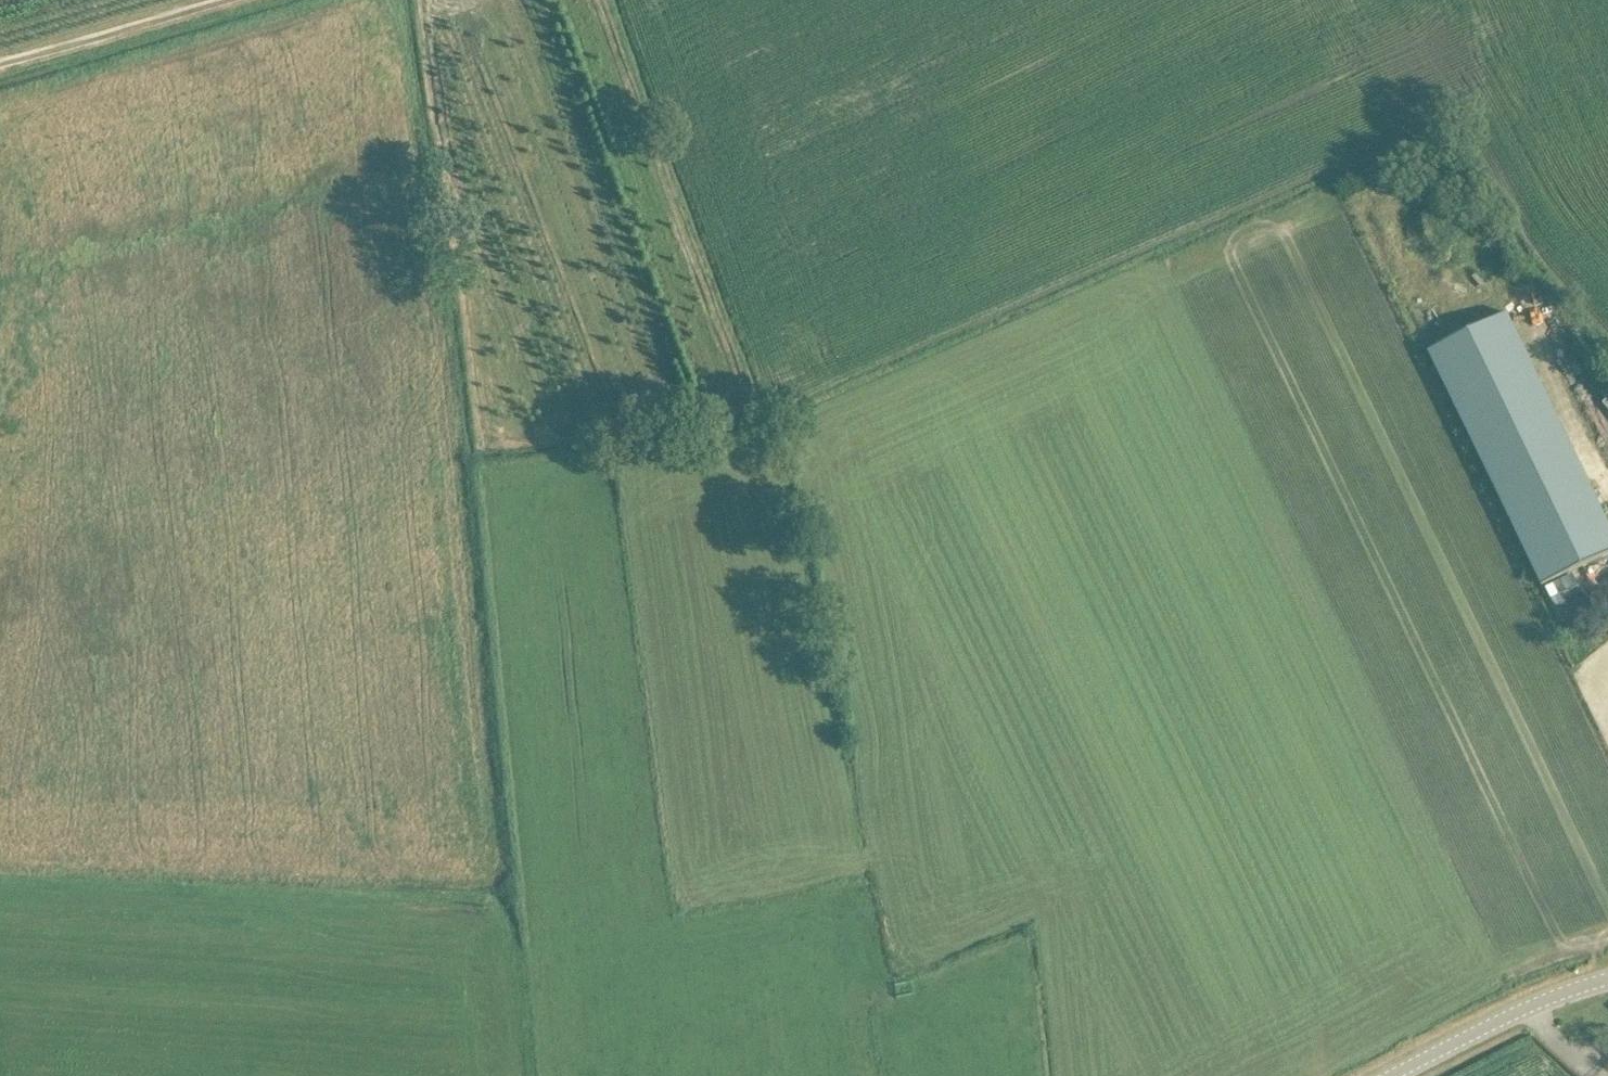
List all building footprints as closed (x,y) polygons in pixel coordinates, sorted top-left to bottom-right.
[(1426,350),(1540,585),(1607,553),(1607,527),(1505,312),(1426,350)]
